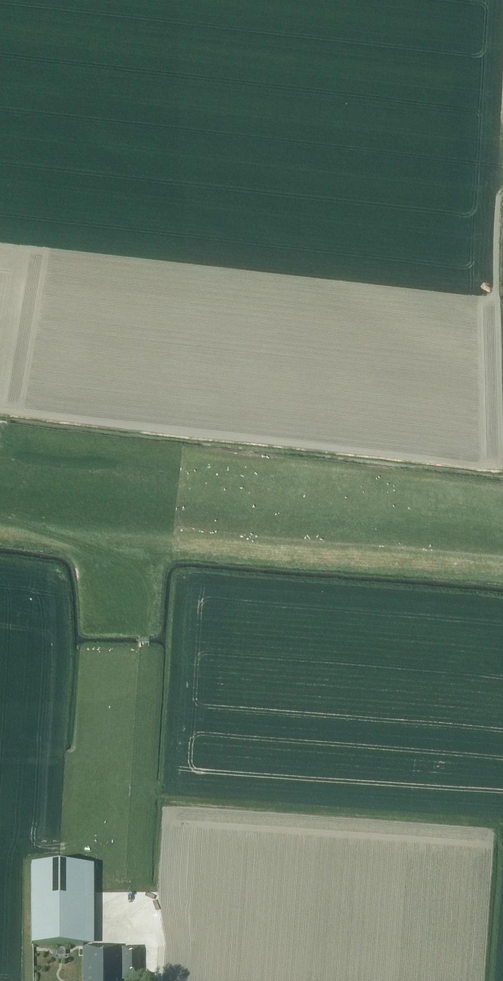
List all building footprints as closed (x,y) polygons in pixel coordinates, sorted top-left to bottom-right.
[(83,866),(33,866),(33,946),(83,946),(83,866)] [(120,980),(121,980),(120,948),(83,949),(83,980),(120,980)] [(121,949),(121,980),(140,980),(140,949),(121,949)]
